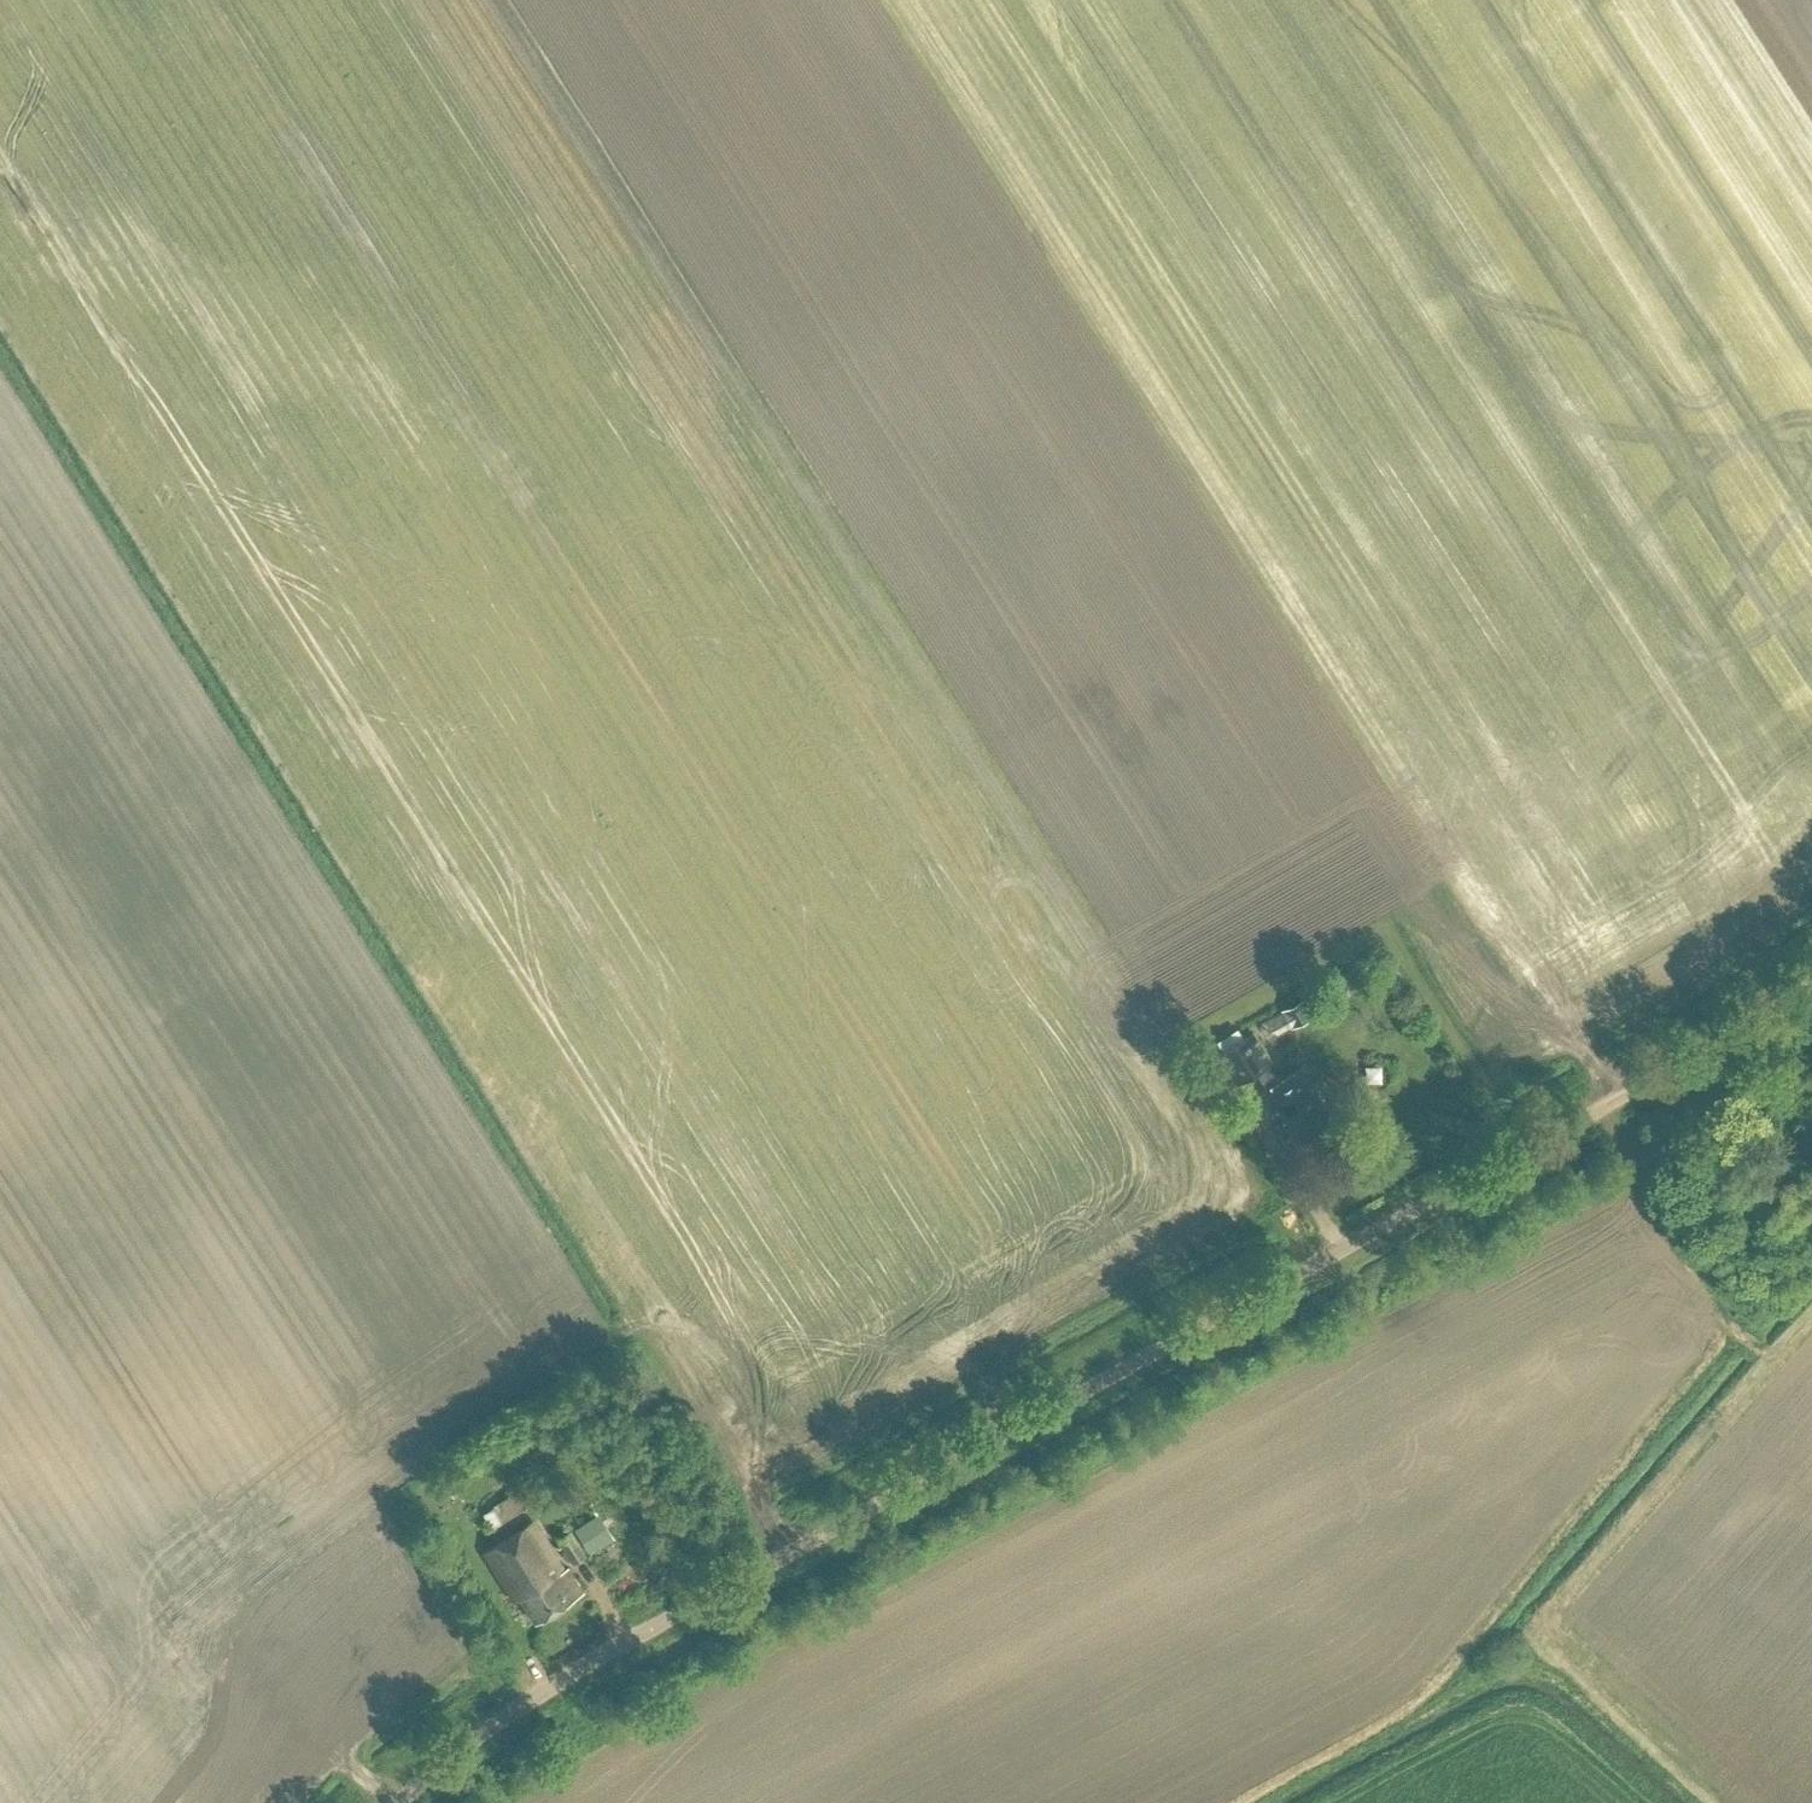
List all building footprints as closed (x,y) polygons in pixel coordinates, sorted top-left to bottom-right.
[(1300,999),(1281,1009),(1291,1028),(1310,1018),(1300,999)] [(1254,1069),(1265,1086),(1261,1089),(1272,1107),(1278,1104),(1286,1117),(1281,1120),(1291,1135),(1296,1132),(1302,1141),(1333,1121),(1299,1065),(1278,1078),(1267,1061),(1270,1059),(1252,1031),(1218,1052),(1235,1081),(1254,1069)] [(527,1483),(485,1509),(495,1525),(526,1506),(525,1503),(536,1496),(527,1483)] [(595,1514),(575,1527),(591,1552),(611,1539),(595,1514)] [(561,1571),(531,1521),(483,1550),(512,1599),(518,1596),(533,1621),(581,1593),(566,1569),(561,1572),(561,1571)] [(570,1530),(557,1537),(568,1556),(581,1548),(570,1530)]
